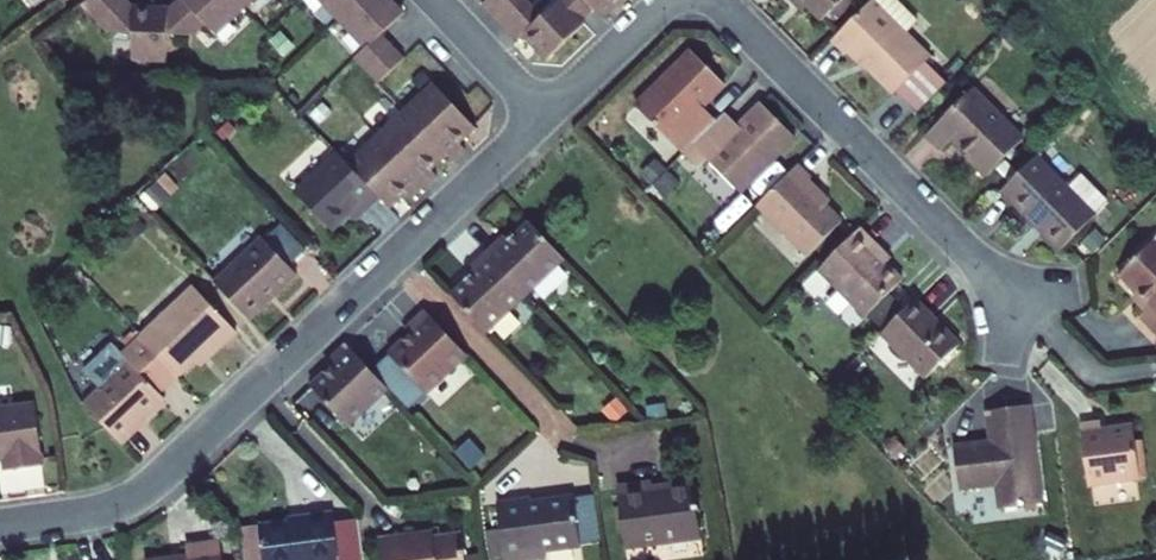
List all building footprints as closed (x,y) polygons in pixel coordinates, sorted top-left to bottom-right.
[(89,7),(114,35),(139,35),(139,61),(175,61),(175,36),(152,8),(140,8),(133,0),(98,0),(89,7)] [(172,8),(152,8),(175,36),(200,36),(213,24),(223,35),(261,0),(182,0),(172,8)] [(401,0),(328,0),(373,49),(363,59),(385,84),(414,58),(392,34),(413,14),(401,0)] [(519,37),(526,30),(549,54),(588,17),(587,15),(598,4),(606,13),(620,0),(557,0),(545,12),(534,0),(484,0),(519,37)] [(832,21),(853,0),(811,0),(832,21)] [(842,40),(857,55),(860,52),(905,96),(944,58),(918,32),(929,21),(908,0),(888,0),(887,1),(886,0),(883,0),(842,40)] [(702,110),(709,103),(732,81),(698,47),(642,102),(690,152),(717,125),(702,110)] [(444,85),(355,165),(387,199),(398,210),(414,195),(420,201),(445,177),(439,171),(456,156),(461,161),(474,150),(468,143),(484,128),(444,85)] [(984,89),(937,136),(951,151),(964,138),(981,155),(978,157),(998,177),(1035,140),(984,89)] [(740,129),(727,115),(723,118),(717,125),(690,152),(705,167),(714,158),(747,191),(804,136),(769,101),(746,124),(740,129)] [(723,118),(709,103),(702,110),(717,125),(723,118)] [(740,129),(746,124),(732,110),(727,115),(740,129)] [(1045,154),(1007,190),(1054,238),(1103,189),(1077,162),(1064,174),(1045,154)] [(346,156),(307,193),(340,232),(367,206),(373,212),(387,199),(355,165),(346,156)] [(807,162),(765,203),(816,255),(851,220),(815,183),(821,177),(807,162)] [(340,232),(307,193),(304,196),(339,233),(340,232)] [(512,238),(494,259),(529,298),(570,259),(532,218),(512,238)] [(867,226),(824,269),(871,317),(909,279),(881,251),(886,246),(867,226)] [(273,236),(224,280),(258,317),(307,273),(273,236)] [(501,240),(488,253),(494,259),(512,238),(505,244),(501,240)] [(1122,281),(1150,310),(1138,322),(1155,341),(1155,248),(1122,281)] [(451,297),(459,304),(490,336),(529,298),(494,259),(488,253),(473,267),(478,272),(451,297)] [(206,286),(153,335),(190,374),(207,359),(228,338),(234,344),(248,330),(206,286)] [(966,344),(920,298),(887,332),(933,378),(966,344)] [(424,310),(414,320),(430,340),(440,326),(424,310)] [(430,340),(414,320),(410,325),(417,332),(390,357),(430,397),(470,357),(440,326),(430,340)] [(139,361),(93,404),(128,442),(173,400),(169,395),(190,374),(153,335),(132,353),(139,361)] [(212,365),(234,344),(228,338),(207,359),(212,365)] [(347,429),(387,390),(343,346),(330,358),(335,364),(309,390),(347,429)] [(1031,402),(989,408),(993,444),(978,447),(977,442),(960,444),(955,447),(961,487),(983,485),(982,480),(998,478),(1002,508),(1044,503),(1031,402)] [(0,412),(0,462),(8,461),(10,473),(50,469),(42,406),(0,412)] [(1103,421),(1082,424),(1091,486),(1145,479),(1137,423),(1104,428),(1103,421)] [(629,492),(634,530),(637,554),(710,545),(704,490),(676,494),(677,499),(664,501),(663,488),(629,492)] [(506,536),(509,559),(554,559),(589,554),(582,504),(538,510),(538,505),(502,511),(506,536)] [(360,519),(335,523),(334,515),(260,525),(265,559),(365,559),(360,519)] [(469,543),(431,546),(431,541),(382,546),(384,559),(471,559),(469,543)] [(219,546),(187,551),(188,559),(185,559),(221,559),(219,546)]
